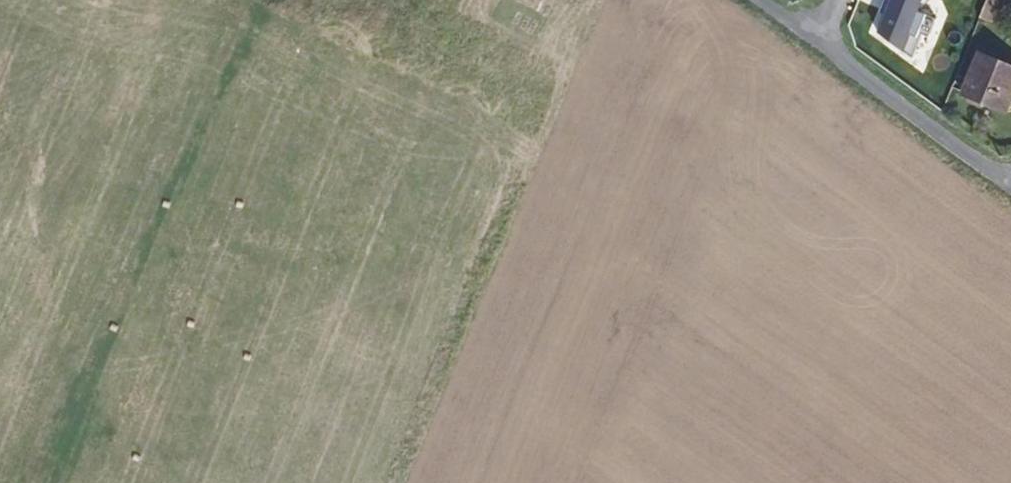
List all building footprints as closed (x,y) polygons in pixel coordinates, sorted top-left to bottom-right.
[(1007,0),(988,0),(980,18),(997,25),(1007,0)] [(934,56),(946,31),(907,14),(894,43),(914,52),(916,47),(934,56)] [(931,63),(934,56),(916,47),(914,52),(913,54),(931,63)] [(980,53),(963,94),(969,97),(985,103),(1007,113),(1010,102),(1010,65),(980,53)] [(983,108),(985,103),(969,97),(967,102),(983,108)]
